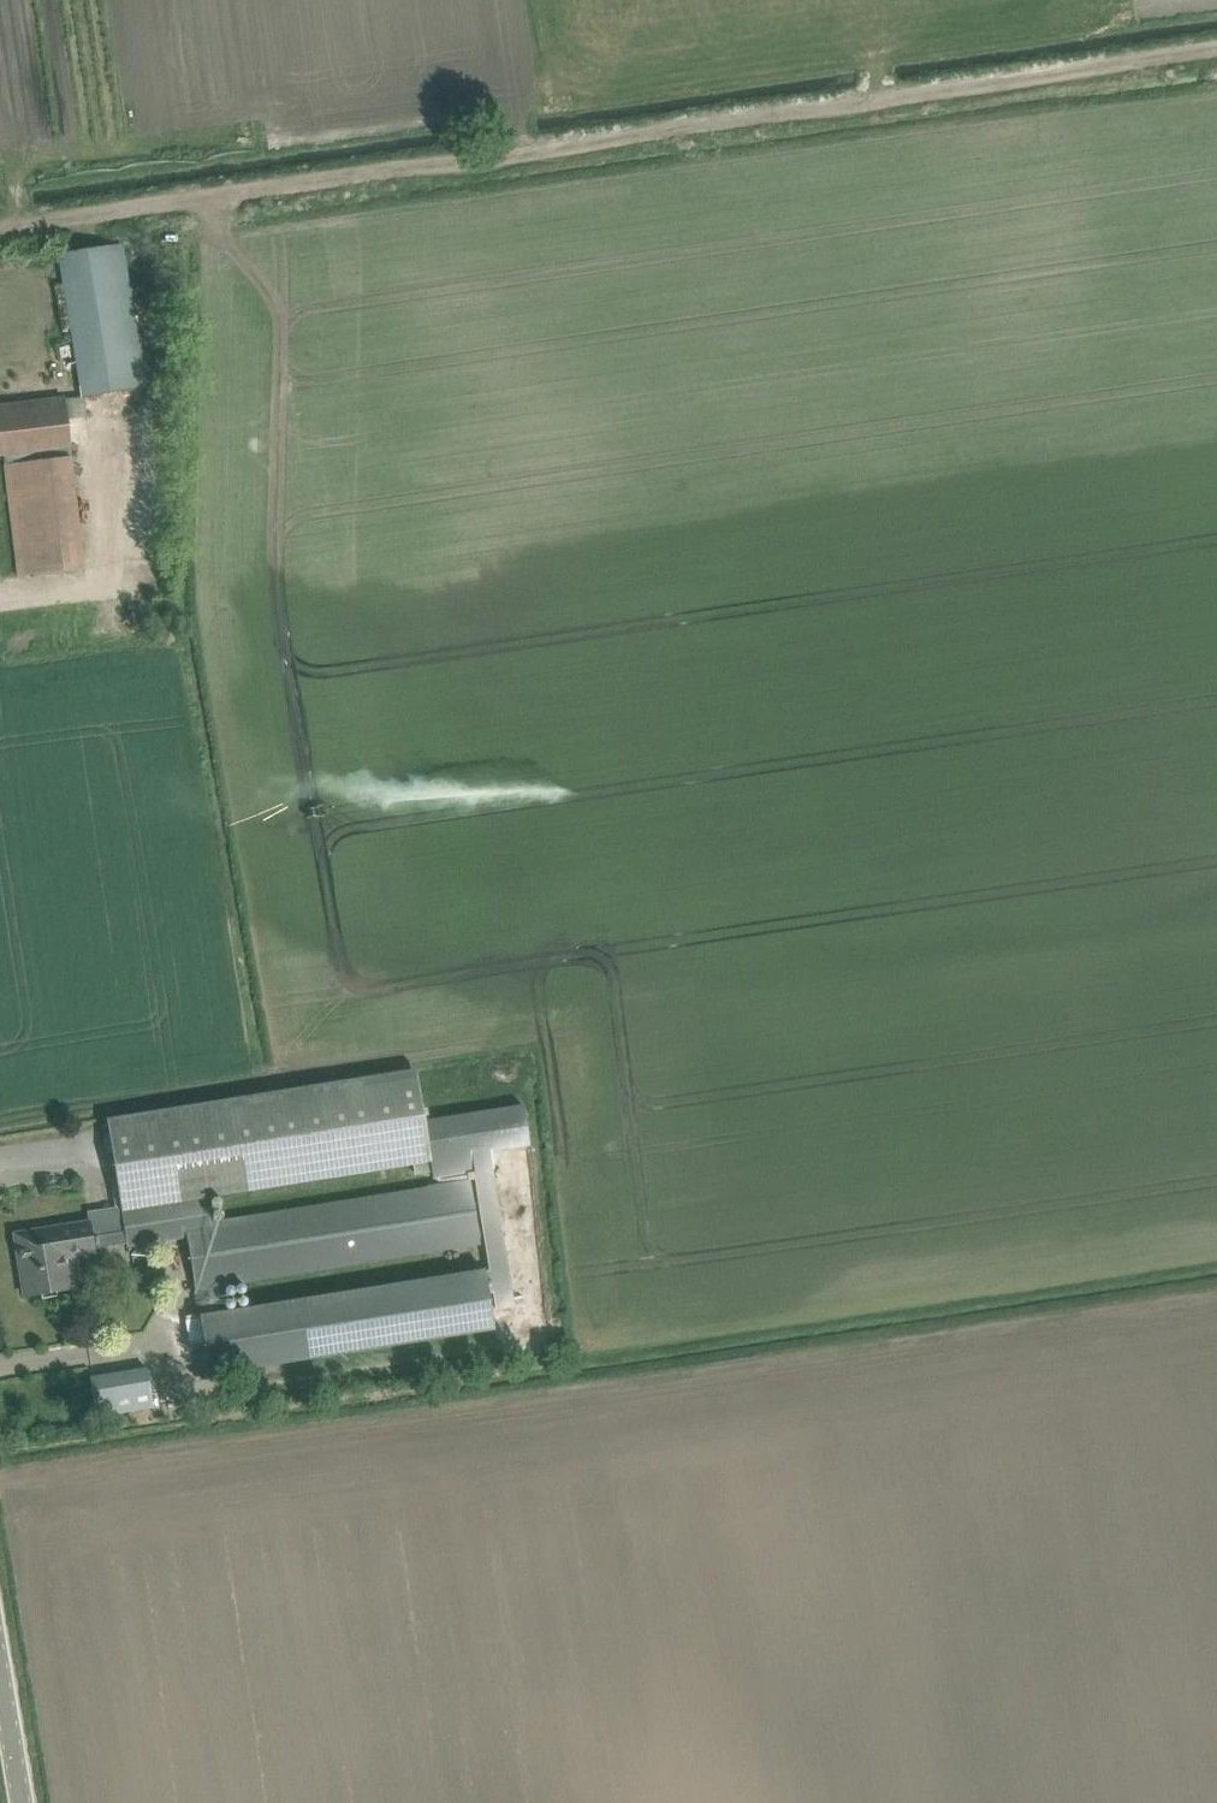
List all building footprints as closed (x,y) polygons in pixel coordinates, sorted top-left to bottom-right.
[(145,387),(140,348),(126,247),(125,243),(59,254),(76,357),(82,397),(86,397),(145,387)] [(65,397),(0,405),(0,454),(5,454),(6,463),(72,455),(71,446),(68,418),(66,399),(65,397)] [(434,1161),(436,1176),(476,1169),(476,1174),(495,1172),(496,1172),(493,1150),(486,1110),(427,1119),(426,1120),(425,1120),(431,1159),(431,1162),(434,1161)] [(210,1373),(234,1369),(492,1329),(487,1295),(483,1271),(224,1311),(220,1284),(479,1244),(470,1183),(211,1223),(207,1198),(123,1211),(126,1230),(128,1242),(128,1246),(159,1241),(188,1236),(206,1350),(209,1365),(210,1373)] [(76,1253),(96,1250),(91,1220),(16,1233),(26,1295),(81,1286),(76,1253)] [(97,1415),(154,1406),(148,1368),(91,1377),(97,1415)]
